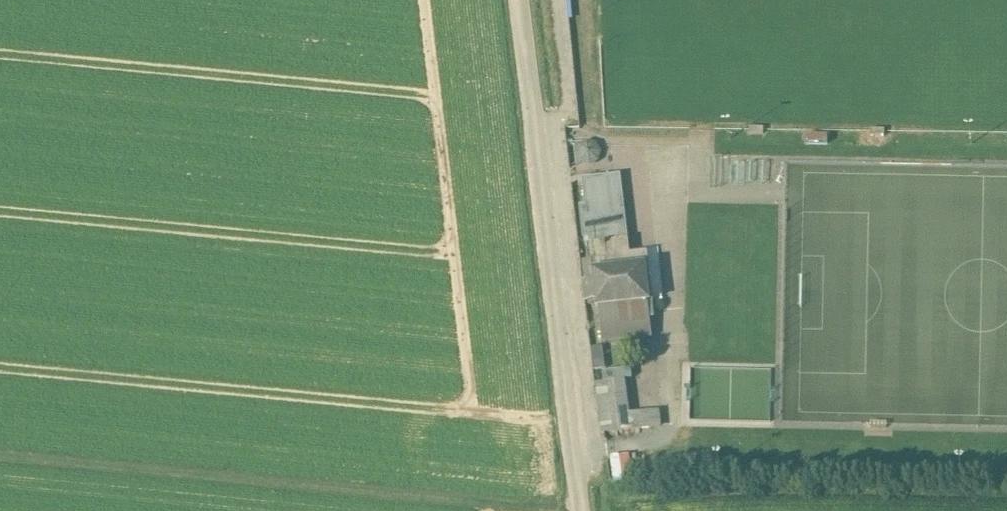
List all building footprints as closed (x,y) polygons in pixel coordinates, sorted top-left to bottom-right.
[(594,148),(588,146),(582,149),(580,156),(583,162),(590,164),(596,160),(598,154),(594,148)] [(614,181),(584,185),(587,208),(581,208),(583,230),(584,239),(590,238),(591,248),(622,245),(614,181)] [(625,272),(622,245),(591,248),(593,268),(584,269),(588,306),(598,305),(598,310),(649,305),(645,270),(625,272)] [(649,305),(598,310),(602,345),(653,339),(649,305)] [(603,348),(591,349),(594,371),(606,370),(603,348)]
